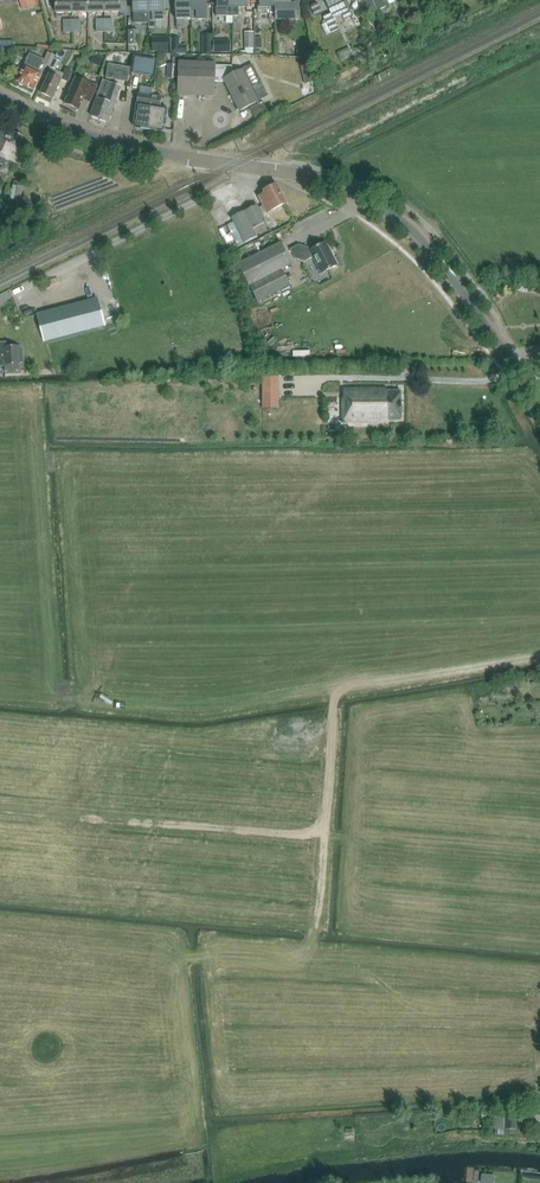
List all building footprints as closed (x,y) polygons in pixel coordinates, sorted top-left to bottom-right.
[(72,0),(55,0),(56,14),(72,14),(72,0)] [(72,14),(88,13),(88,0),(72,0),(72,14)] [(88,13),(104,13),(103,0),(88,0),(88,13)] [(104,13),(120,12),(120,0),(103,0),(104,13)] [(148,23),(148,0),(133,0),(133,23),(148,23)] [(148,23),(148,28),(154,28),(154,20),(163,20),(163,11),(163,0),(148,0),(148,23)] [(191,0),(175,0),(175,20),(191,20),(191,0)] [(191,20),(205,19),(205,0),(191,0),(191,20)] [(232,16),(232,0),(217,0),(217,7),(215,7),(215,16),(232,16)] [(232,16),(238,16),(238,7),(247,7),(247,0),(232,0),(232,16)] [(274,0),(259,0),(259,6),(257,6),(257,13),(268,12),(268,18),(275,18),(274,0)] [(297,17),(298,17),(298,5),(289,5),(289,0),(274,0),(275,18),(275,22),(297,21),(297,17)] [(328,7),(330,10),(338,6),(342,14),(344,19),(351,16),(345,3),(345,2),(344,0),(324,0),(328,7)] [(377,11),(372,0),(367,0),(365,1),(371,14),(377,11)] [(377,11),(386,7),(382,0),(372,0),(377,11)] [(440,14),(437,9),(433,1),(431,2),(435,10),(437,15),(440,14)] [(339,29),(332,14),(323,18),(330,34),(339,29)] [(104,33),(104,20),(95,20),(96,33),(98,33),(104,33)] [(104,20),(104,33),(112,33),(112,20),(104,20)] [(64,34),(73,34),(72,21),(64,21),(64,34)] [(127,30),(128,53),(138,53),(138,30),(127,30)] [(253,49),(253,32),(244,33),(244,49),(253,49)] [(210,33),(202,33),(202,53),(210,53),(210,33)] [(151,37),(151,52),(169,52),(168,36),(151,37)] [(179,38),(171,38),(171,50),(179,50),(179,38)] [(311,55),(309,41),(301,42),(302,47),(297,47),(297,54),(311,55)] [(229,52),(229,42),(212,43),(213,52),(229,52)] [(54,57),(47,54),(42,65),(49,68),(54,57)] [(43,62),(29,55),(24,65),(21,72),(18,70),(15,76),(18,78),(16,83),(33,91),(41,74),(37,72),(43,62)] [(132,55),(129,73),(152,76),(154,59),(132,55)] [(55,70),(59,61),(54,59),(50,67),(55,70)] [(268,94),(261,82),(252,64),(235,73),(232,66),(215,65),(215,63),(179,61),(178,94),(215,96),(215,81),(223,81),(238,110),(258,99),(268,94)] [(169,63),(167,77),(176,77),(177,63),(169,63)] [(127,81),(129,68),(130,67),(108,64),(106,77),(127,81)] [(63,75),(50,69),(47,75),(48,75),(40,94),(51,100),(61,80),(68,84),(73,73),(66,70),(63,75)] [(96,88),(75,79),(64,105),(71,108),(70,110),(75,112),(76,111),(78,111),(85,96),(91,99),(96,88)] [(98,91),(89,115),(108,122),(121,86),(102,79),(98,91)] [(135,128),(148,129),(152,106),(149,105),(151,95),(138,93),(133,125),(135,128)] [(152,106),(148,129),(160,131),(164,128),(167,108),(160,107),(162,96),(151,95),(149,105),(152,106)] [(274,111),(271,104),(265,107),(269,114),(274,111)] [(2,159),(0,164),(0,165),(10,169),(12,163),(15,165),(21,151),(18,149),(23,137),(14,133),(12,138),(0,133),(0,158),(2,159)] [(23,187),(13,185),(10,199),(20,201),(23,187)] [(257,205),(231,218),(234,222),(227,226),(238,247),(258,237),(253,228),(265,222),(261,214),(265,211),(266,213),(273,209),(285,203),(275,185),(264,191),(265,193),(258,197),(263,206),(259,208),(257,205)] [(279,243),(237,265),(248,286),(249,285),(257,302),(290,285),(282,268),(290,264),(279,243)] [(298,245),(289,249),(294,259),(302,262),(311,258),(320,273),(336,265),(324,243),(309,251),(308,248),(298,245)] [(97,299),(37,314),(45,342),(104,326),(97,299)] [(5,368),(5,373),(15,373),(15,367),(20,367),(20,366),(23,364),(23,351),(20,349),(20,348),(7,349),(7,344),(0,345),(0,368),(5,368)] [(387,389),(342,389),(342,399),(341,399),(341,423),(387,423),(387,420),(400,420),(399,392),(387,392),(387,389)] [(262,398),(263,408),(278,408),(278,398),(278,391),(262,391),(262,398)] [(493,1128),(495,1128),(504,1129),(505,1114),(494,1114),(493,1128)] [(516,1129),(516,1115),(505,1114),(504,1129),(516,1129)]
